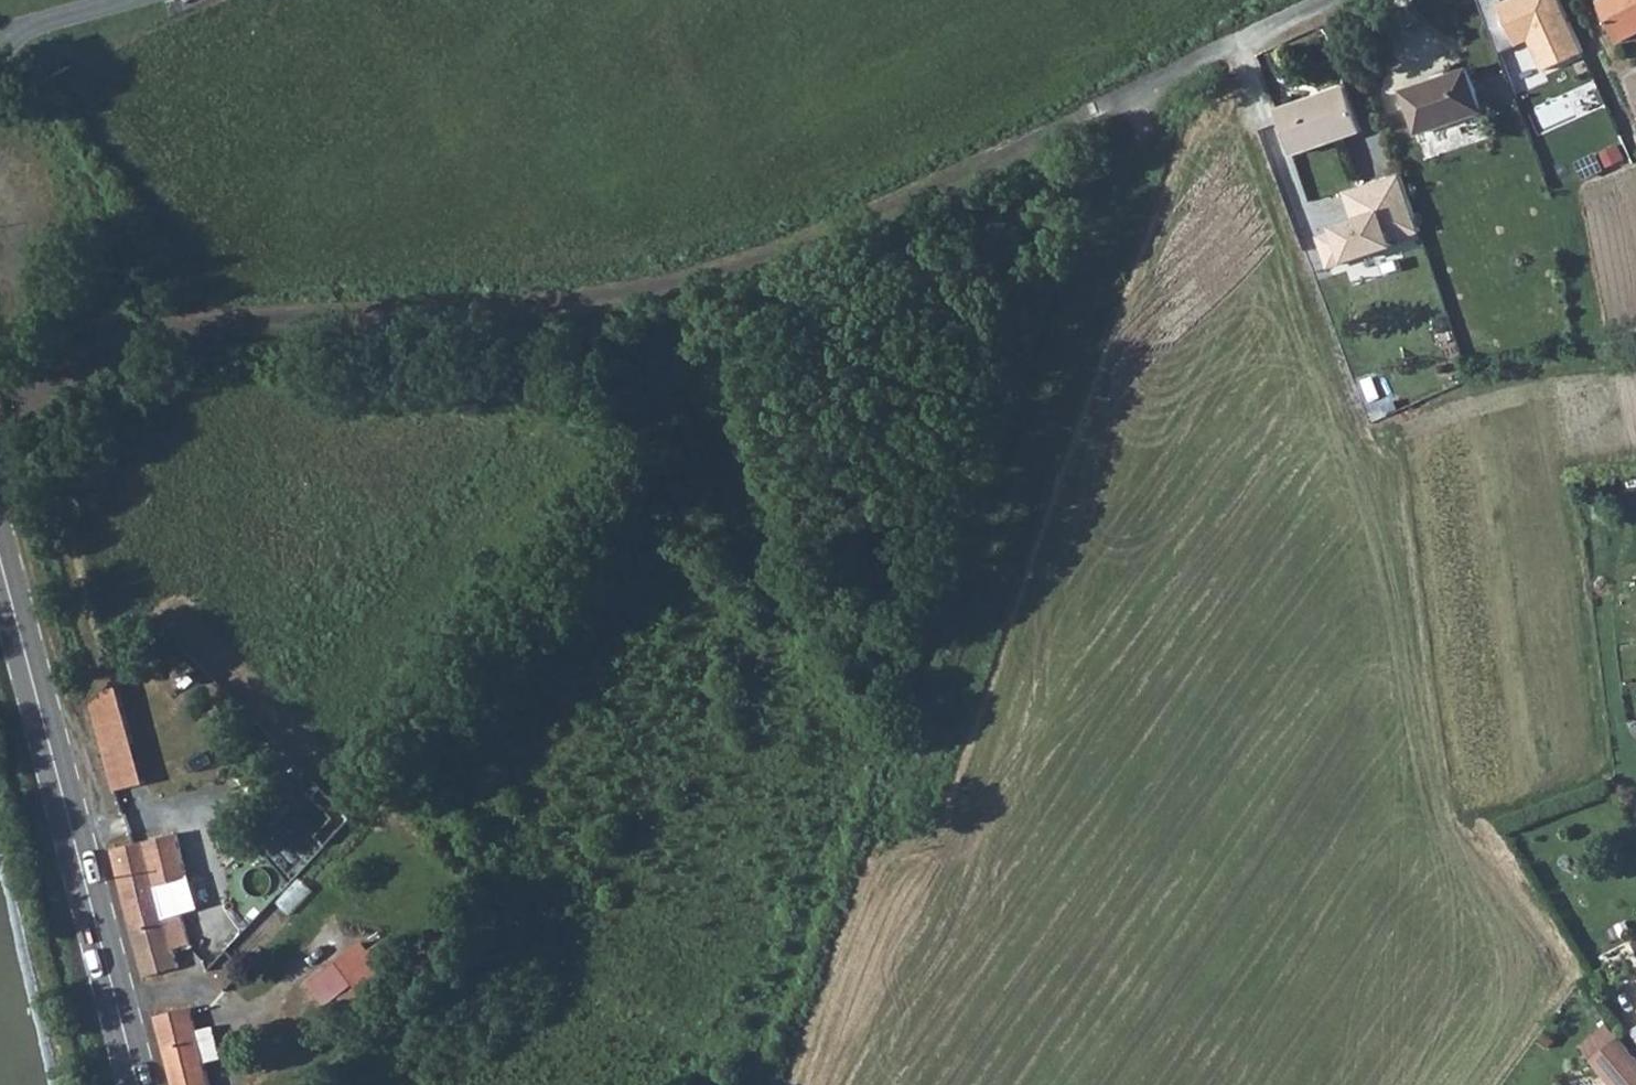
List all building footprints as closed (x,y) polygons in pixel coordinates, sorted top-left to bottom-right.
[(1494,8),(1513,48),(1525,43),(1539,73),(1579,54),(1554,0),(1510,0),(1494,8)] [(1594,10),(1613,51),(1635,40),(1635,0),(1616,0),(1594,10)] [(1390,83),(1407,131),(1472,109),(1455,60),(1390,83)] [(1347,80),(1280,104),(1296,149),(1363,125),(1347,80)] [(127,688),(93,696),(116,791),(150,782),(127,688)] [(173,950),(191,944),(207,939),(199,909),(181,916),(171,884),(197,875),(185,832),(124,848),(108,852),(123,905),(132,934),(146,980),(179,969),(173,950)] [(337,1017),(385,984),(359,947),(311,980),(337,1017)] [(189,1009),(157,1018),(175,1084),(209,1084),(189,1009)] [(1622,1039),(1593,1062),(1611,1084),(1635,1084),(1635,1056),(1622,1039)]
